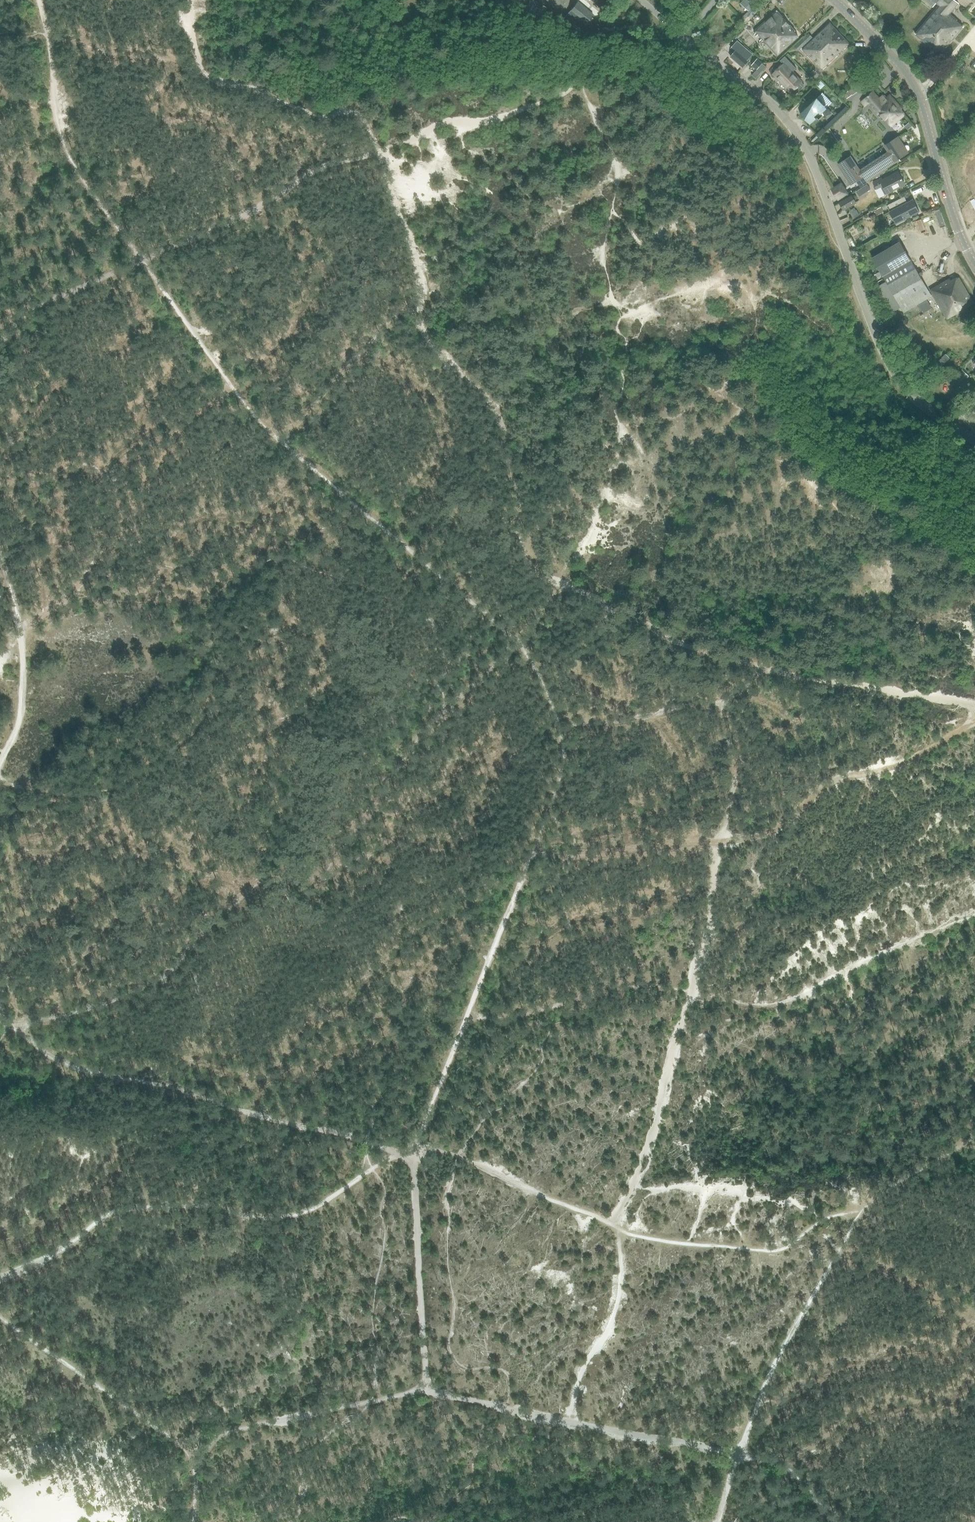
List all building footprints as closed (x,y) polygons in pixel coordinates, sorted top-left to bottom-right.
[(523,12),(536,20),(539,22),(547,8),(544,7),(533,0),(531,0),(523,12)] [(558,10),(564,3),(560,0),(548,0),(558,10)] [(746,24),(759,10),(754,5),(747,0),(743,0),(741,2),(749,11),(741,19),(746,24)] [(915,34),(940,55),(963,27),(956,21),(957,20),(950,14),(959,3),(955,0),(925,0),(933,7),(936,3),(939,5),(915,34)] [(570,11),(571,12),(565,19),(580,31),(586,24),(585,24),(593,14),(578,1),(570,11)] [(758,34),(779,55),(799,37),(794,32),(796,30),(778,11),(754,32),(756,33),(755,34),(756,36),(758,34)] [(830,23),(802,49),(816,64),(818,63),(822,67),(820,69),(821,70),(849,44),(830,23)] [(748,59),(753,54),(737,40),(732,46),(735,49),(730,56),(742,67),(749,60),(748,59)] [(783,64),(774,74),(793,95),(804,84),(792,72),(796,68),(785,56),(780,61),(783,64)] [(757,58),(752,65),(757,69),(763,62),(757,58)] [(757,69),(752,75),(756,78),(767,66),(763,62),(757,69)] [(848,88),(853,94),(862,86),(857,80),(848,88)] [(841,93),(846,99),(852,94),(847,88),(841,93)] [(891,120),(894,124),(905,114),(901,110),(902,109),(890,95),(887,98),(885,95),(880,99),(873,92),(862,102),(866,106),(869,104),(878,114),(880,112),(888,121),(891,120)] [(827,107),(832,102),(823,93),(818,97),(817,97),(800,114),(810,124),(820,134),(837,118),(827,107)] [(899,120),(904,125),(904,124),(908,129),(912,126),(904,116),(899,120)] [(851,155),(840,163),(838,165),(851,185),(857,181),(861,187),(894,165),(901,160),(899,158),(907,153),(896,137),(883,145),(887,151),(861,169),(851,155)] [(899,172),(883,180),(881,177),(872,182),(876,189),(883,186),(888,194),(905,185),(899,172)] [(832,190),(838,200),(848,193),(842,183),(832,190)] [(840,203),(844,211),(856,204),(852,196),(840,203)] [(904,196),(888,205),(891,211),(889,212),(896,225),(898,225),(898,224),(905,221),(905,219),(920,211),(913,199),(907,202),(904,196)] [(881,207),(874,210),(877,215),(883,212),(881,207)] [(900,242),(872,258),(883,276),(911,260),(900,242)] [(911,260),(883,276),(885,279),(886,282),(901,307),(901,308),(904,312),(918,304),(921,302),(926,299),(932,296),(911,260)] [(932,291),(948,318),(974,303),(958,277),(951,281),(950,280),(932,291)] [(937,362),(941,367),(950,358),(945,354),(937,362)] [(951,380),(958,387),(969,376),(962,369),(951,380)] [(962,406),(971,413),(974,410),(974,408),(974,400),(969,396),(965,402),(964,403),(962,406)]
